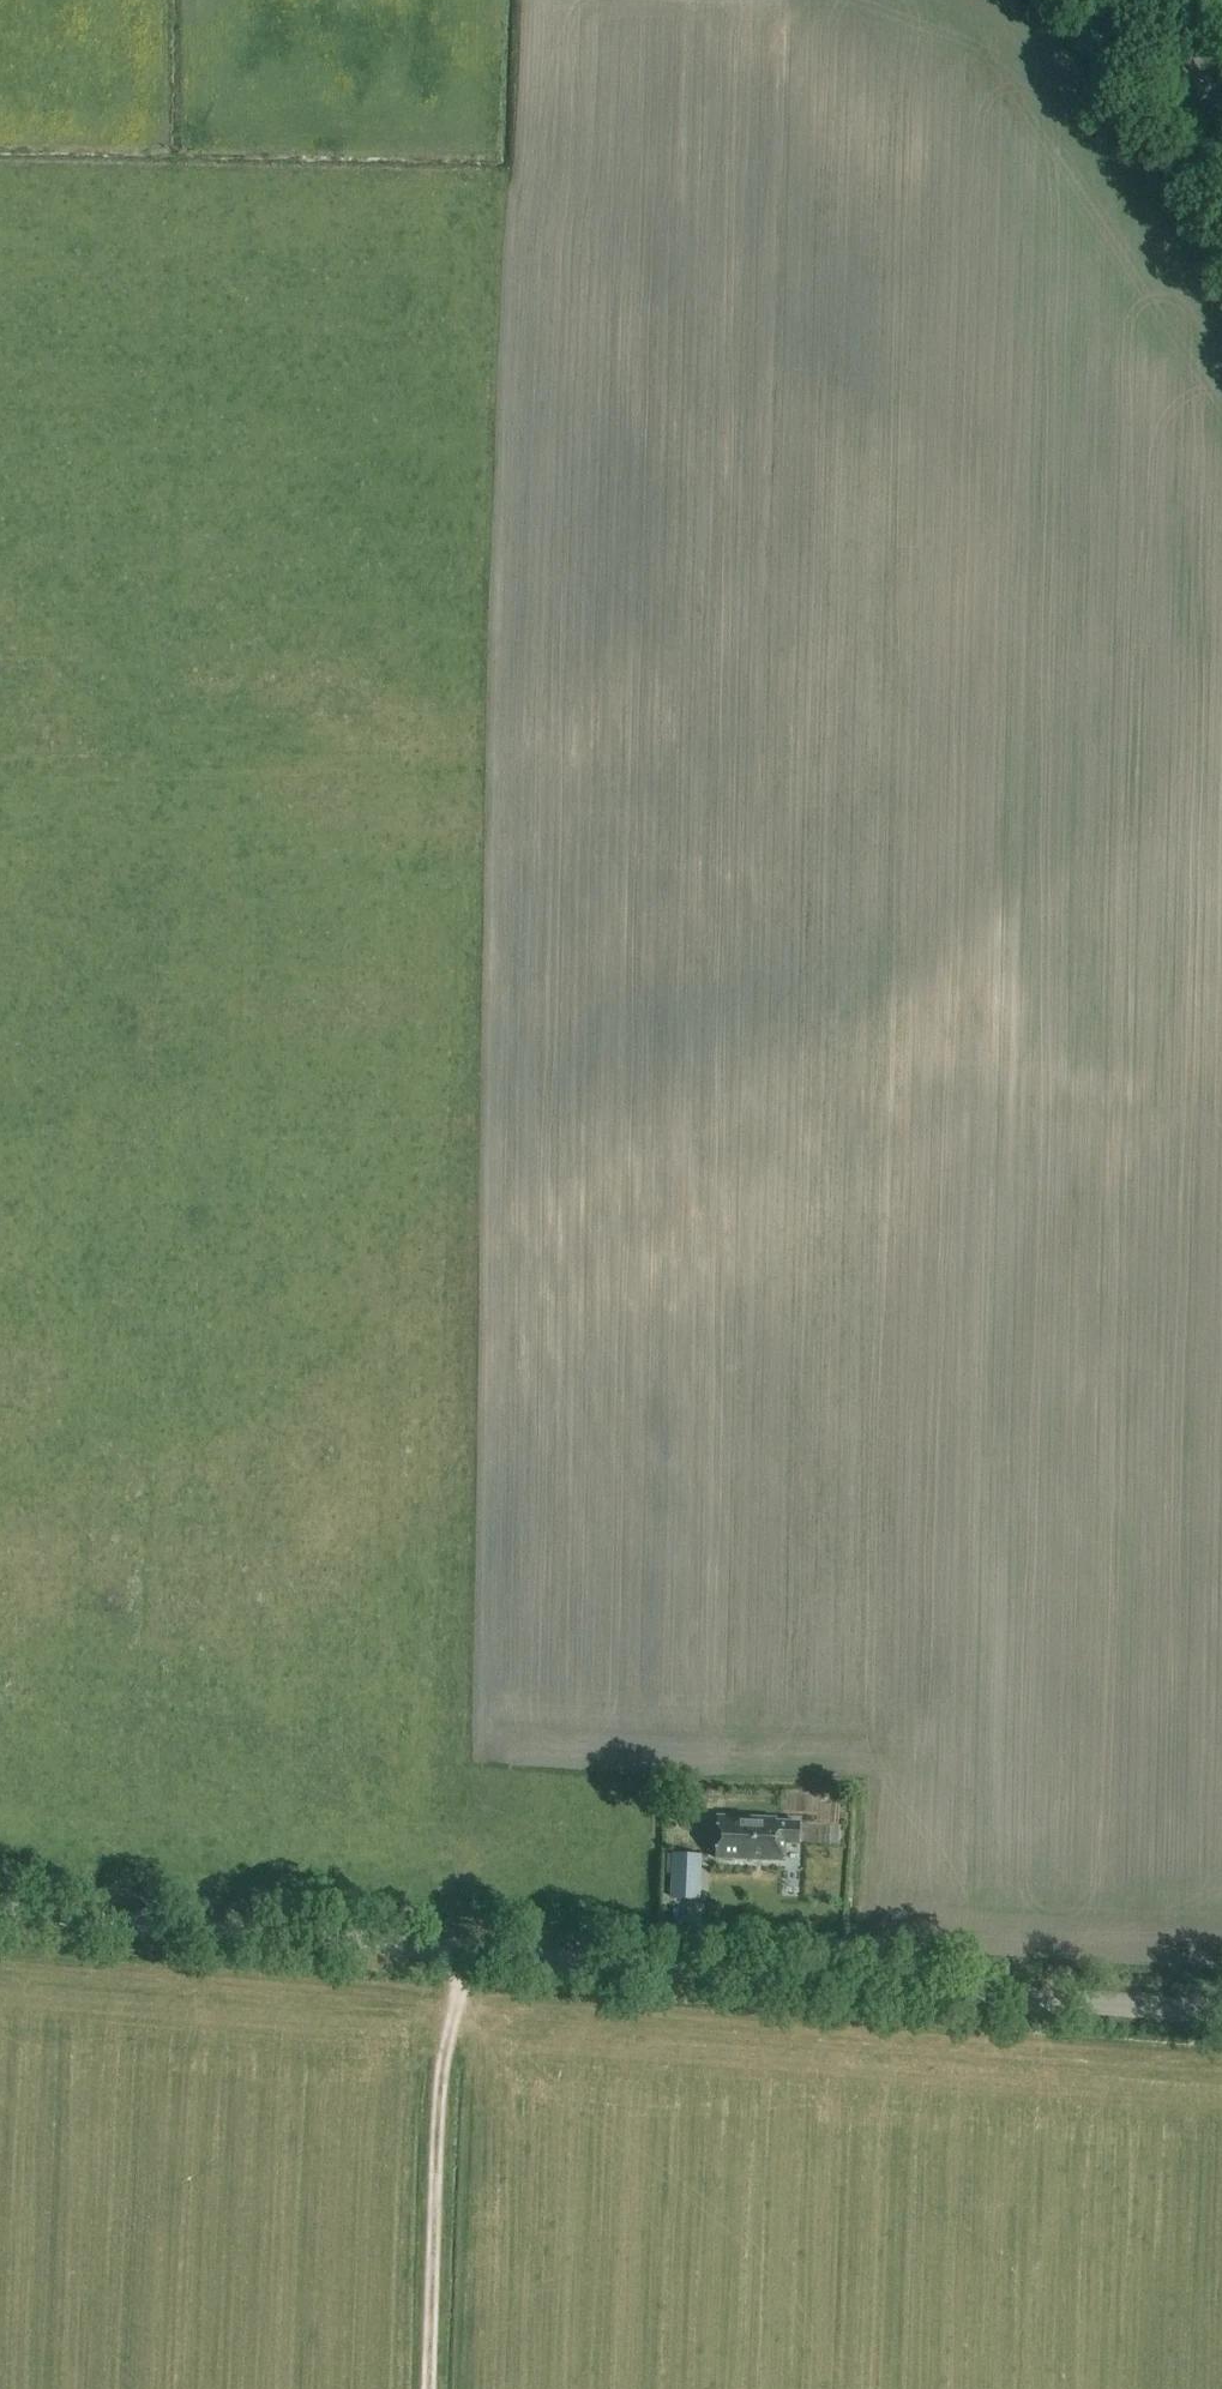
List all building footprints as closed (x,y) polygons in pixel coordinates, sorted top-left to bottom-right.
[(798,1846),(798,1824),(776,1823),(776,1818),(716,1816),(713,1860),(785,1861),(785,1845),(798,1846)] [(697,1858),(673,1857),(671,1897),(695,1898),(697,1858)]
